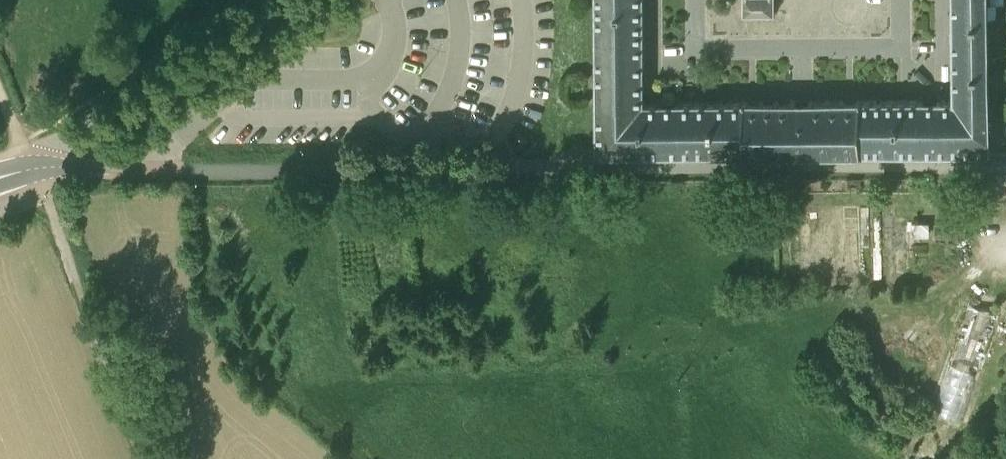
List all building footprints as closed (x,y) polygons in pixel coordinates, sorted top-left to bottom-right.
[(954,99),(944,99),(803,101),(719,101),(644,102),(643,0),(596,0),(597,155),(990,152),(989,99),(954,99)] [(744,14),(775,14),(775,0),(744,0),(744,14)] [(989,67),(990,0),(952,0),(954,67),(989,67)] [(954,99),(989,99),(989,67),(954,67),(954,99)] [(967,301),(938,411),(966,418),(996,309),(967,301)]
